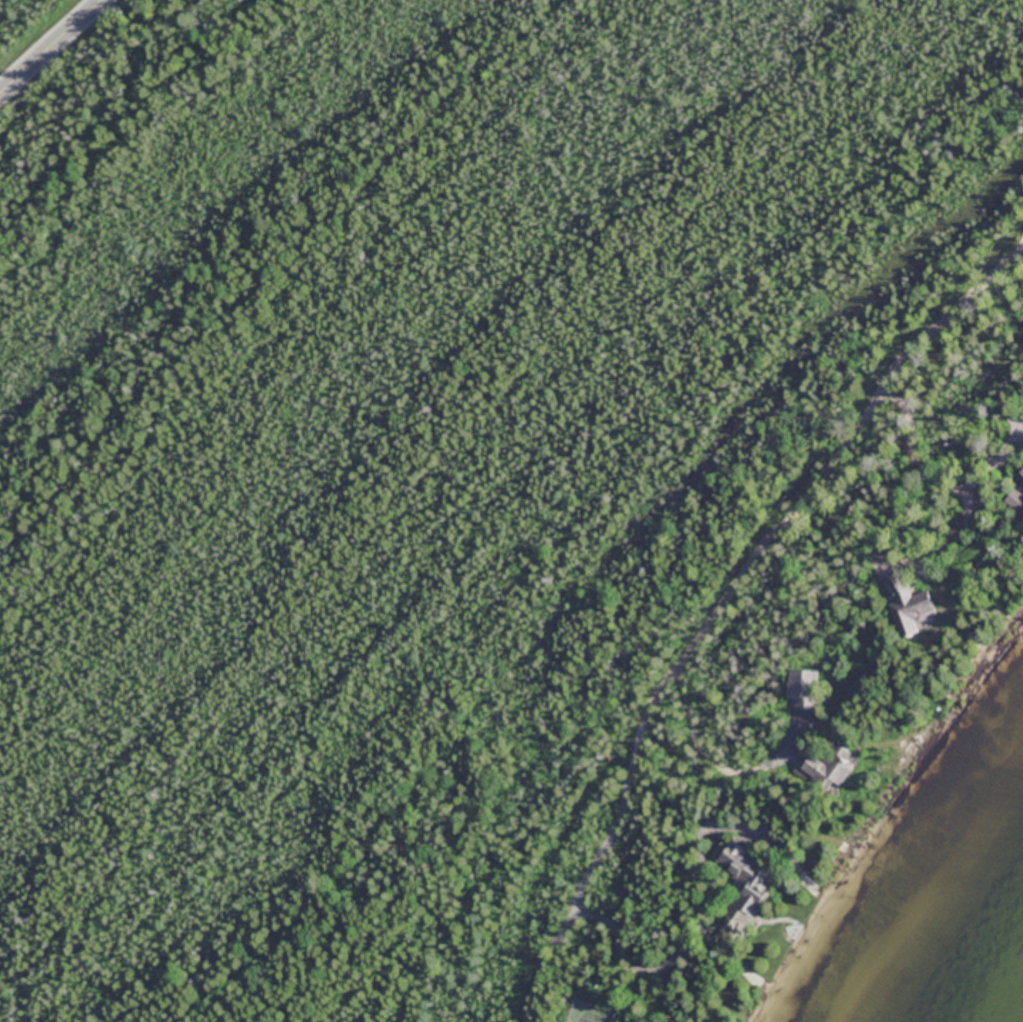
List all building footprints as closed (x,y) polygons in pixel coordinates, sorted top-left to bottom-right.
[(918,633),(915,614),(933,611),(930,590),(909,593),(908,590),(896,592),(898,601),(893,601),(898,636),(918,633)] [(818,705),(823,672),(792,667),(786,700),(818,705)] [(819,785),(846,784),(845,759),(823,760),(824,770),(819,770),(819,785)] [(742,879),(723,914),(744,926),(765,888),(761,886),(768,873),(751,863),(756,854),(728,838),(714,864),(742,879)]
